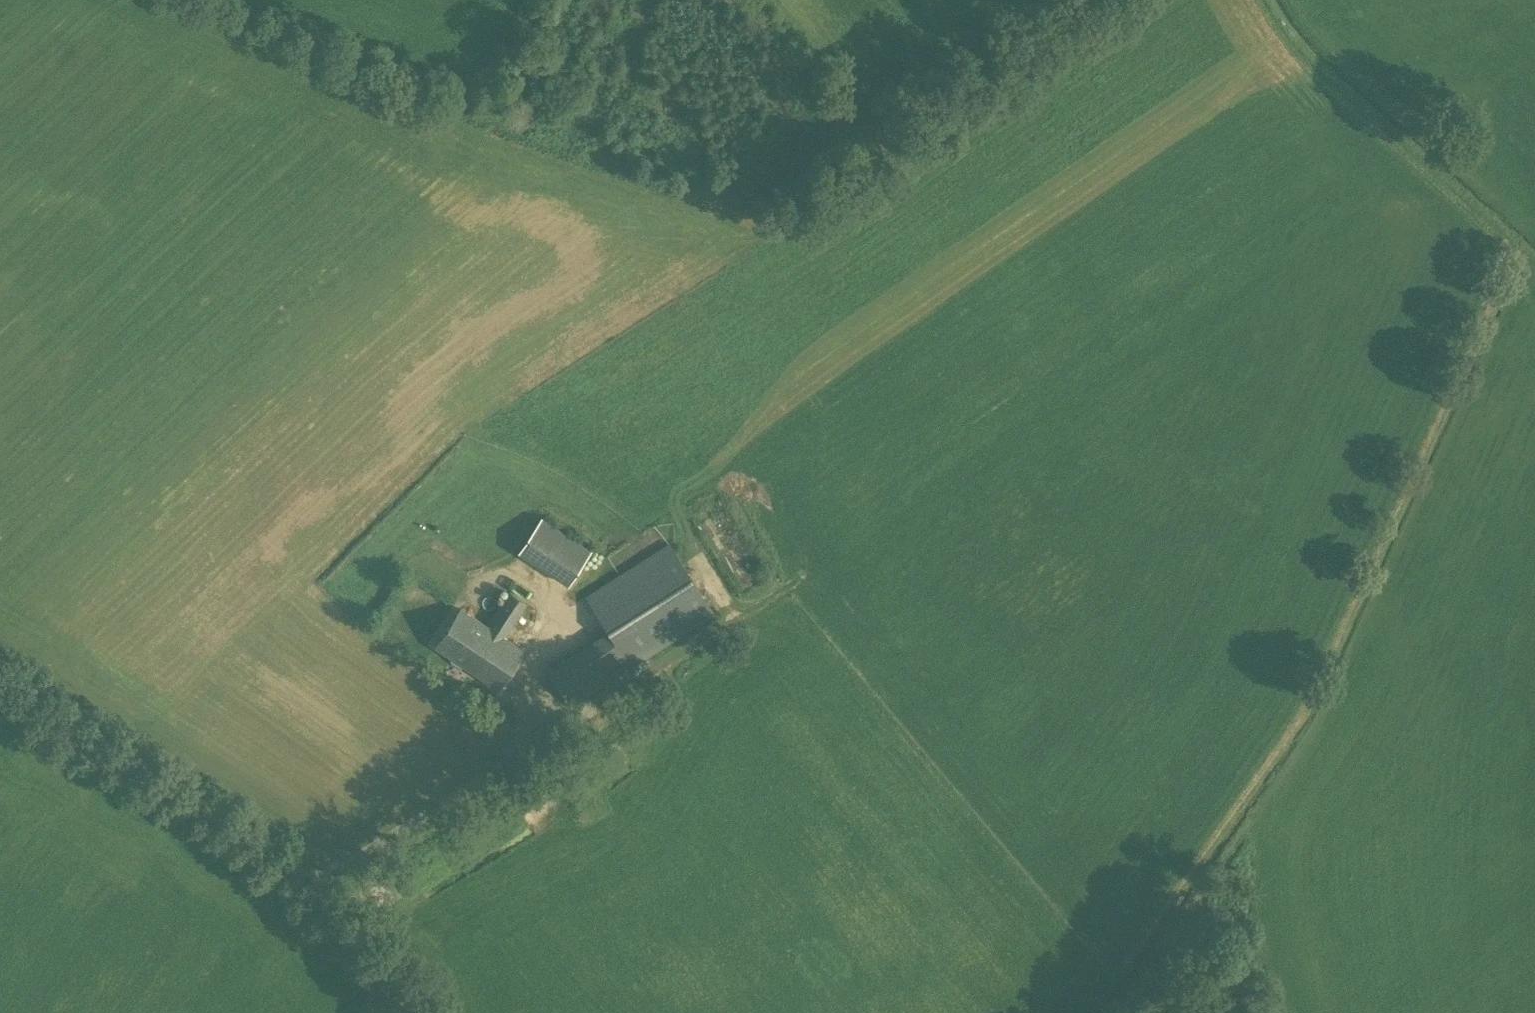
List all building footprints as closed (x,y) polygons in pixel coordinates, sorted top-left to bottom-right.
[(518,557),(568,590),(592,553),(542,521),(518,557)] [(571,706),(715,613),(670,540),(584,594),(607,628),(546,668),(571,706)] [(505,636),(526,603),(510,592),(488,625),(461,607),(435,645),(500,688),(525,649),(505,636)]
